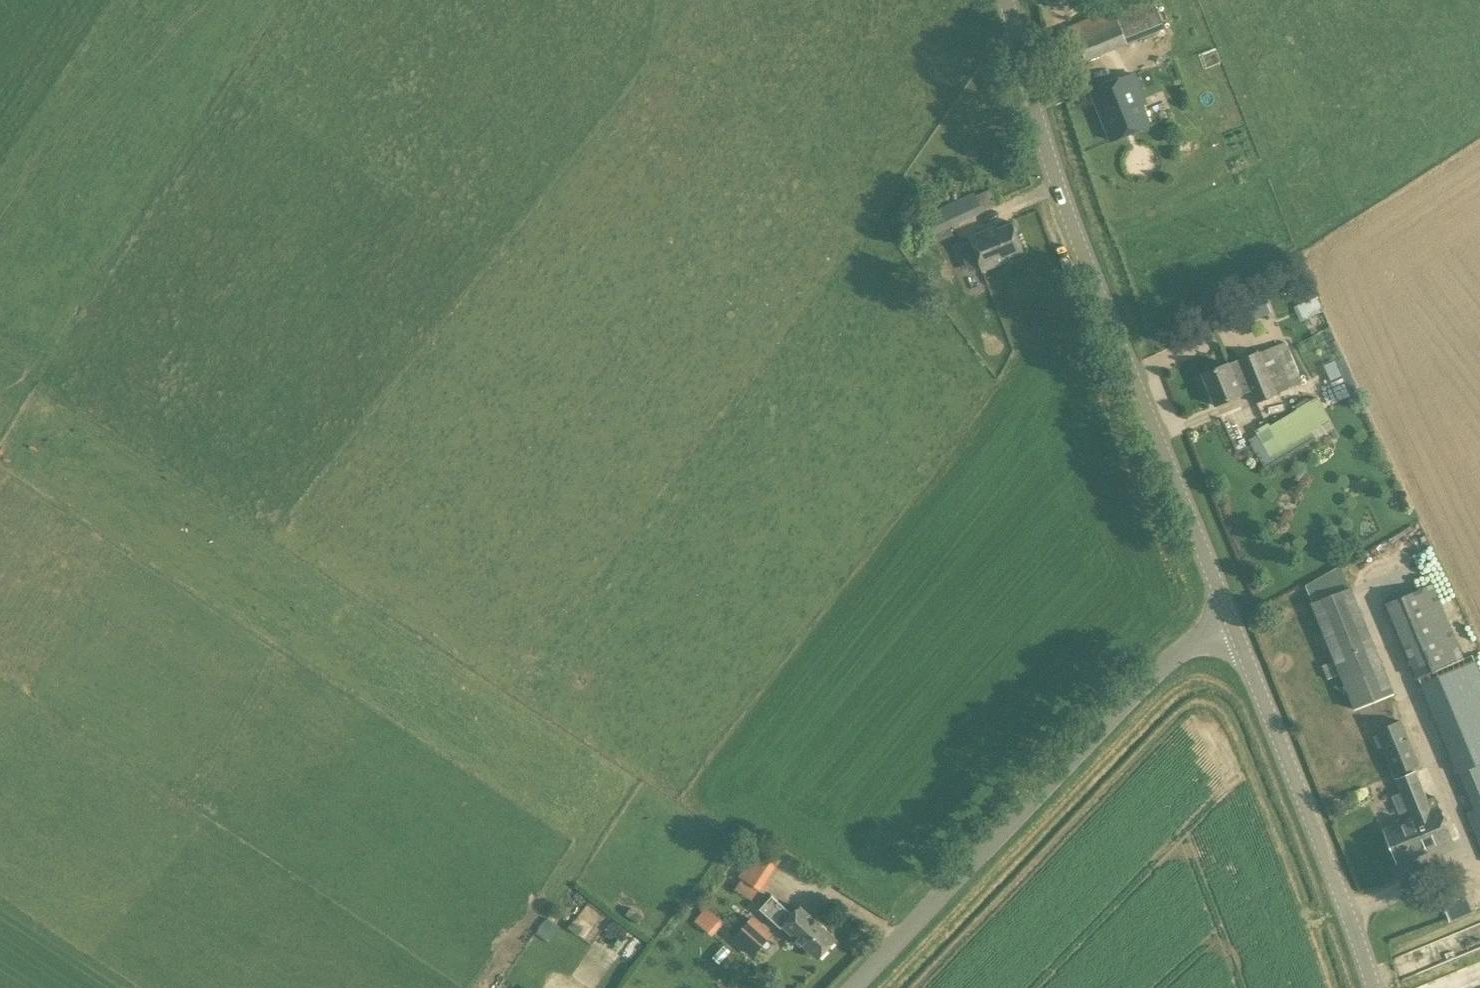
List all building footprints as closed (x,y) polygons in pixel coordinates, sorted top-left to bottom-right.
[(1113,8),(1057,31),(1069,64),(1084,59),(1085,62),(1127,45),(1128,44),(1154,34),(1157,41),(1167,36),(1153,0),(1133,0),(1113,8)] [(1144,102),(1133,74),(1092,90),(1112,141),(1149,126),(1140,104),(1144,102)] [(947,229),(984,212),(983,209),(997,203),(990,187),(976,194),(974,191),(923,215),(924,218),(920,220),(925,232),(930,230),(932,236),(947,229)] [(968,238),(982,270),(1009,259),(1008,257),(1023,251),(1012,224),(992,232),(991,228),(968,238)] [(1323,311),(1310,283),(1301,287),(1307,300),(1294,307),(1300,320),(1323,311)] [(1242,396),(1241,394),(1251,390),(1256,403),(1302,384),(1285,341),(1233,361),(1229,363),(1202,374),(1215,407),(1242,396)] [(1254,430),(1269,457),(1330,421),(1324,409),(1316,397),(1270,424),(1268,421),(1254,430)] [(1464,661),(1438,583),(1388,599),(1413,677),(1464,661)] [(1351,586),(1332,593),(1310,602),(1343,685),(1354,711),(1391,696),(1395,694),(1351,586)] [(1460,696),(1428,710),(1473,811),(1466,814),(1479,849),(1479,700),(1475,689),(1460,696)] [(1375,730),(1393,776),(1419,765),(1401,719),(1375,730)] [(1452,841),(1438,807),(1434,796),(1426,799),(1416,770),(1395,779),(1400,792),(1392,796),(1399,814),(1408,811),(1411,818),(1383,829),(1397,864),(1452,841)] [(761,891),(781,860),(763,848),(748,870),(743,879),(761,891)] [(1449,893),(1440,897),(1444,908),(1468,899),(1464,888),(1449,893)] [(780,924),(782,927),(818,960),(836,940),(817,922),(800,907),(793,915),(771,896),(759,910),(777,927),(780,924)] [(714,934),(726,921),(709,906),(697,920),(714,934)] [(769,936),(751,920),(734,938),(752,955),(769,936)]
